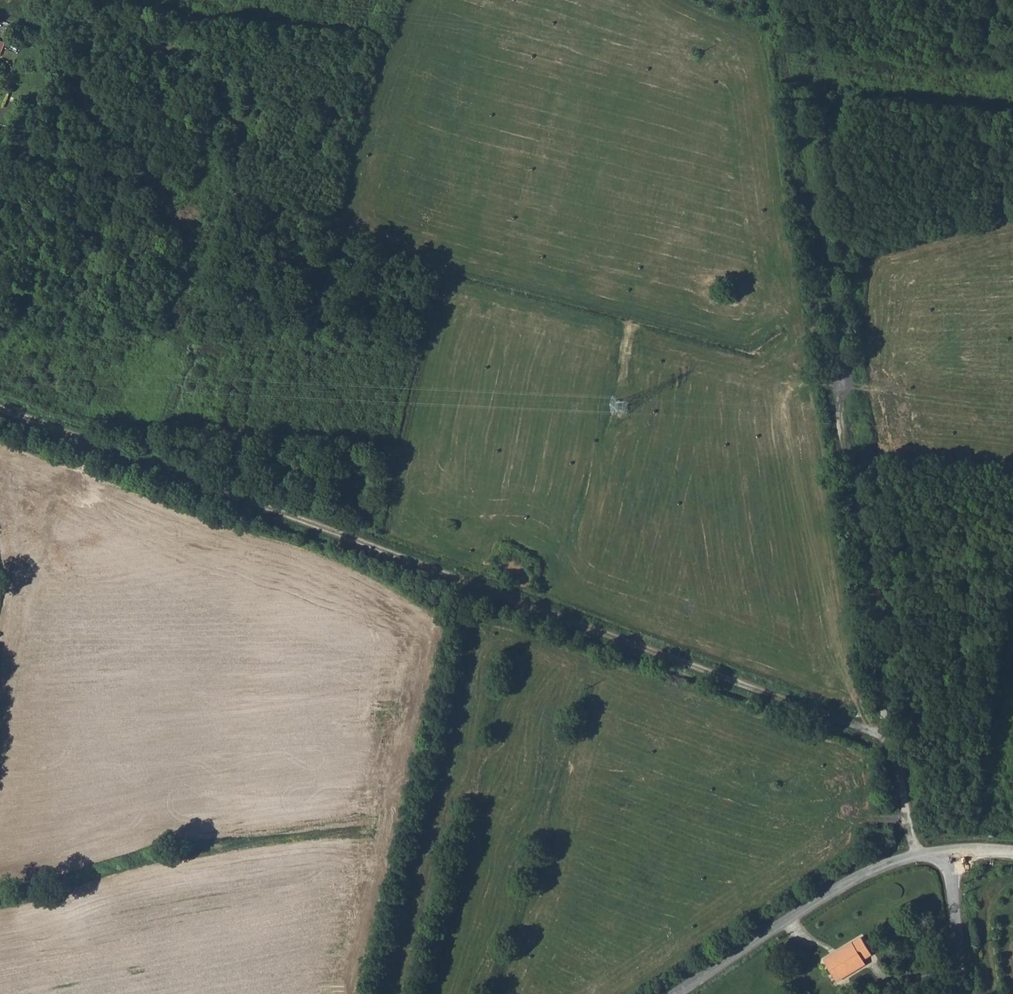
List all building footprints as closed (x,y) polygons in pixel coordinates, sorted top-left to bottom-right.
[(850,260),(840,261),(842,271),(852,270),(850,260)] [(849,979),(846,973),(864,962),(872,957),(863,941),(825,964),(838,985),(849,979)] [(864,962),(846,973),(849,979),(867,967),(864,962)]
